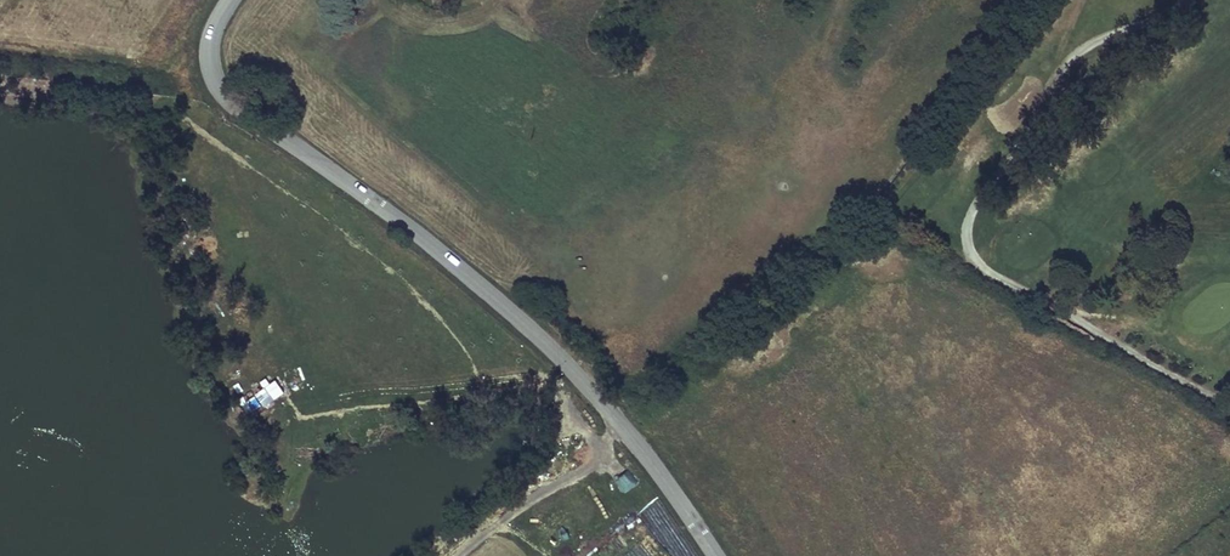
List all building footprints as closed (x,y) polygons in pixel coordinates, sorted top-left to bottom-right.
[(255,392),(262,405),(284,393),(276,380),(255,392)]
